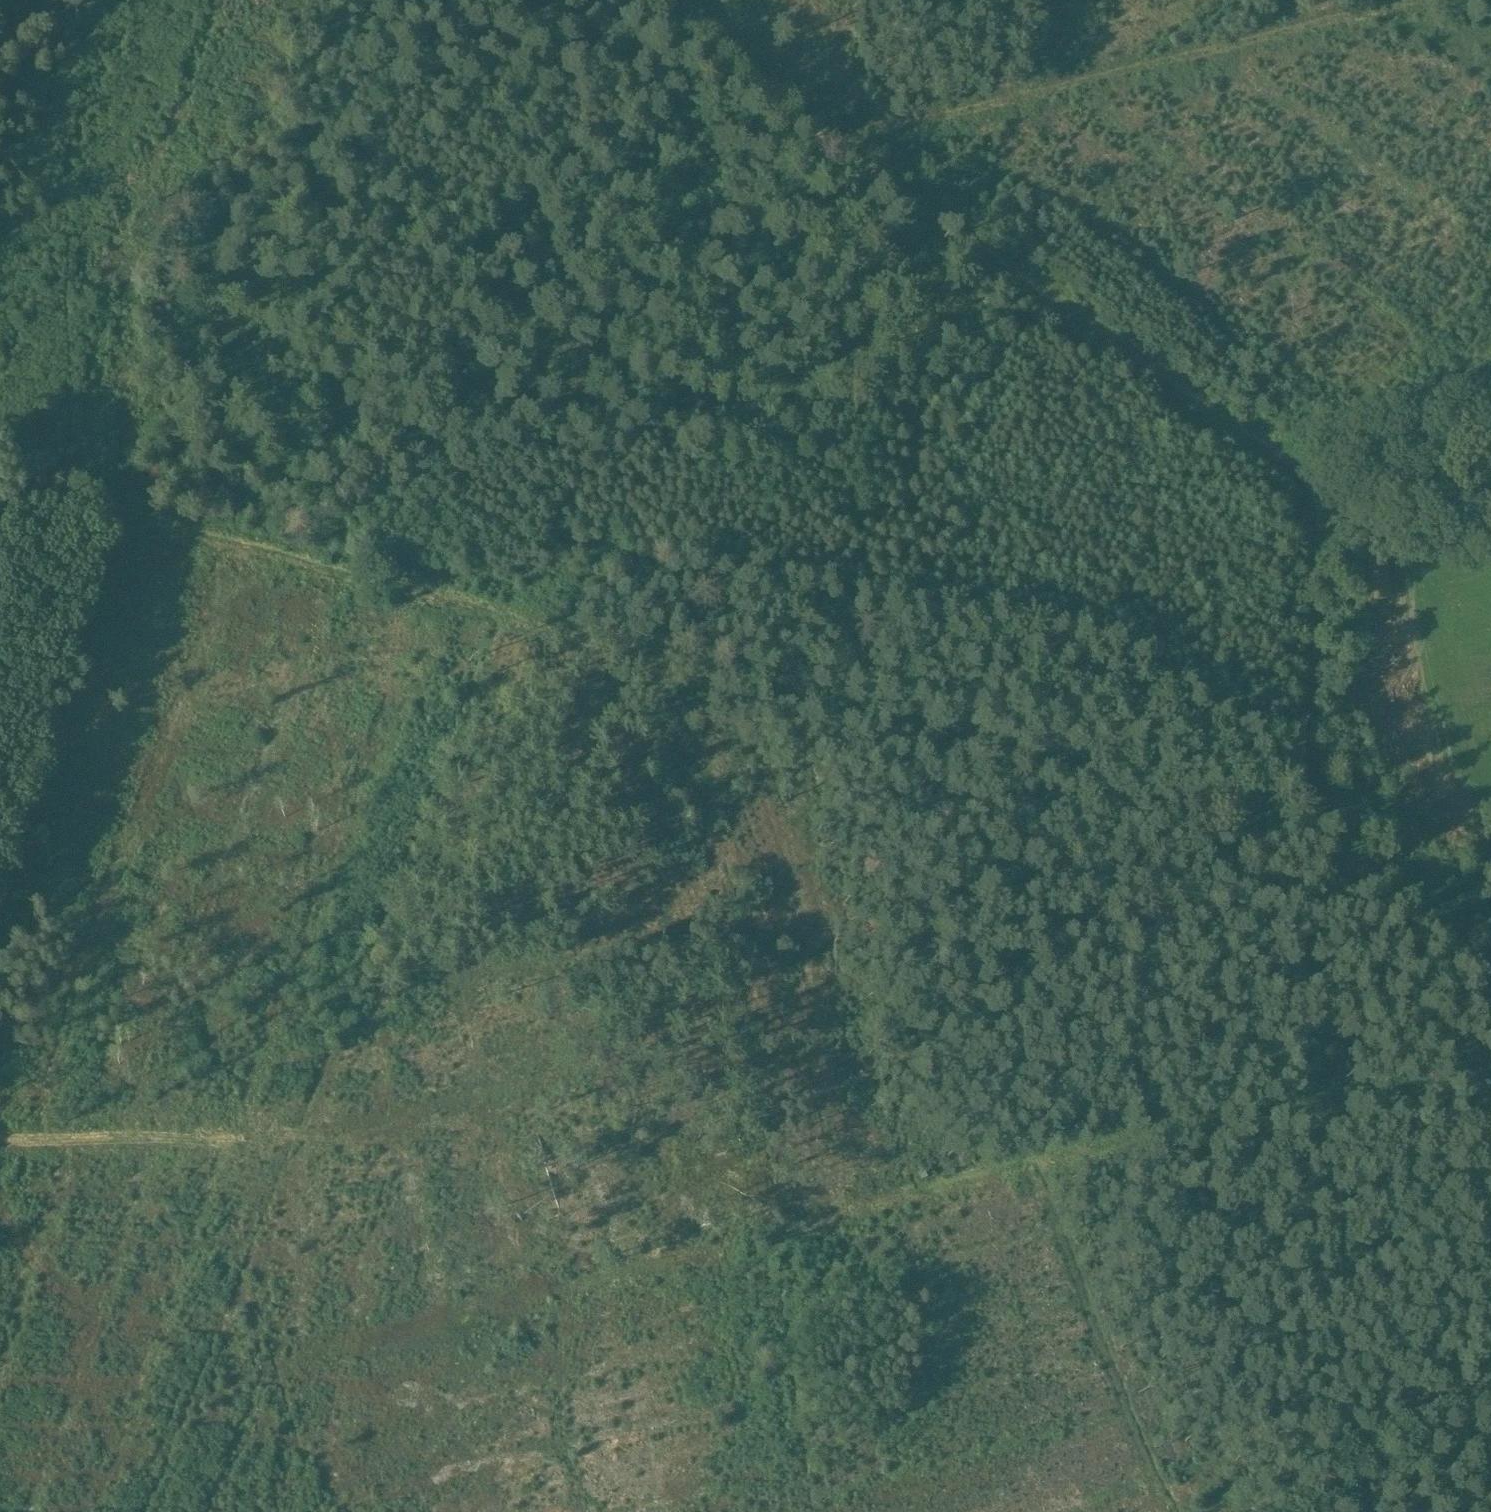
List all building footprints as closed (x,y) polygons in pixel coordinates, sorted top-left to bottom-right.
[(1067,316),(1061,323),(1073,334),(1080,326),(1067,316)]
